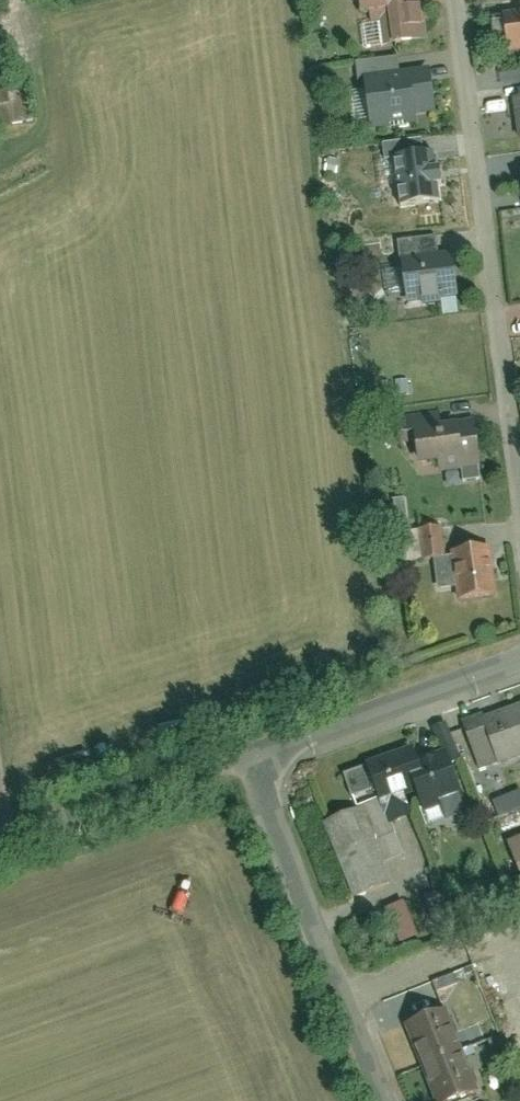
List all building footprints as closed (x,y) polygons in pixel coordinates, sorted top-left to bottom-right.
[(364,22),(383,19),(386,44),(429,39),(425,0),(362,0),(364,22)] [(511,51),(519,50),(519,1),(505,3),(511,51)] [(419,112),(439,108),(431,54),(402,59),(403,68),(366,73),(373,123),(420,120),(419,112)] [(31,86),(0,88),(0,122),(33,120),(31,86)] [(386,141),(390,204),(436,201),(433,150),(420,151),(420,138),(386,141)] [(407,300),(462,294),(455,240),(441,241),(439,224),(397,230),(407,300)] [(423,485),(486,478),(478,411),(415,423),(423,485)] [(385,518),(406,517),(405,503),(384,504),(385,518)] [(426,526),(428,558),(441,557),(439,525),(426,526)] [(459,603),(499,592),(494,544),(451,550),(459,603)] [(487,714),(484,709),(465,716),(483,767),(519,753),(519,703),(487,714)] [(419,748),(368,769),(381,801),(391,826),(410,818),(404,804),(418,798),(427,819),(468,802),(449,756),(427,766),(419,748)] [(496,816),(519,807),(519,790),(519,789),(490,801),(496,816)] [(381,801),(324,825),(355,898),(394,881),(387,865),(405,857),(391,826),(381,801)] [(510,842),(519,868),(519,838),(510,842)] [(402,900),(382,908),(398,942),(417,934),(402,900)] [(444,1012),(406,1028),(421,1068),(461,1051),(444,1012)] [(461,1051),(421,1068),(436,1100),(455,1100),(479,1093),(461,1051)]
